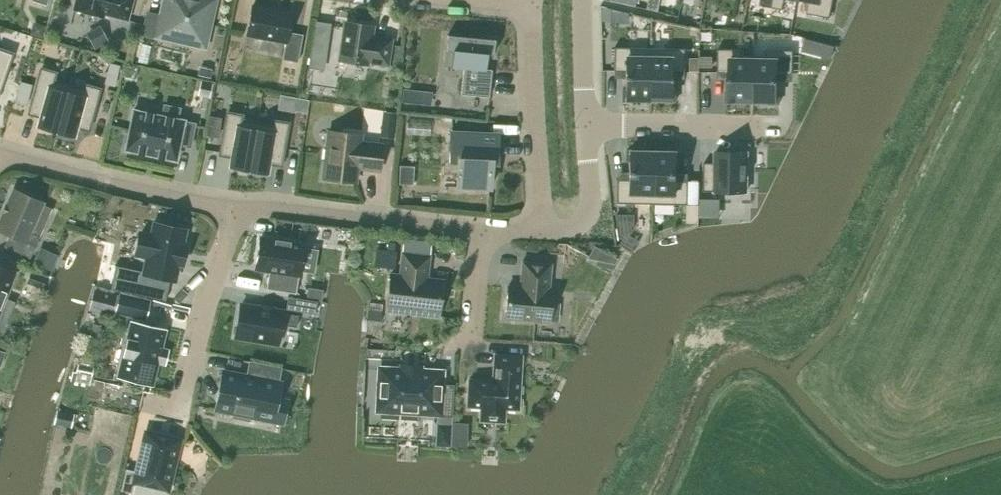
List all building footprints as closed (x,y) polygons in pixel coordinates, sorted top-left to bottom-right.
[(133,0),(77,0),(74,9),(102,17),(103,14),(128,20),(133,0)] [(215,0),(164,0),(160,16),(148,14),(144,33),(205,47),(215,0)] [(806,12),(832,16),(835,0),(808,0),(806,12)] [(252,6),(247,34),(286,41),(282,59),(298,62),(303,34),(288,32),(291,13),(252,6)] [(41,38),(45,25),(33,22),(29,34),(41,38)] [(372,26),(346,22),(340,60),(366,64),(367,61),(387,64),(391,40),(378,38),(378,40),(370,39),(372,26)] [(85,30),(94,47),(108,41),(100,23),(85,30)] [(493,55),(495,39),(447,35),(444,66),(464,68),(461,94),(489,97),(492,70),(485,69),(487,54),(493,55)] [(614,47),(614,71),(626,71),(626,90),(623,90),(623,101),(644,101),(644,99),(649,99),(650,48),(614,47)] [(650,48),(649,99),(654,99),(654,101),(676,102),(676,91),(673,91),(674,72),(686,72),(686,48),(650,48)] [(12,53),(0,49),(0,89),(12,53)] [(718,49),(718,72),(730,73),(729,91),(727,91),(726,102),(748,103),(748,100),(753,100),(754,55),(742,55),(742,49),(718,49)] [(754,55),(753,100),(758,100),(758,103),(780,103),(780,92),(777,92),(777,73),(793,73),(794,50),(766,50),(766,55),(754,55)] [(199,61),(195,76),(210,79),(213,64),(199,61)] [(57,134),(66,96),(51,93),(55,77),(40,74),(30,117),(41,119),(38,130),(57,134)] [(212,82),(201,80),(198,94),(209,96),(212,82)] [(82,100),(66,96),(57,134),(76,139),(78,128),(90,130),(100,87),(86,84),(82,100)] [(404,90),(402,106),(414,107),(415,91),(404,90)] [(164,105),(162,116),(134,110),(126,150),(176,160),(179,145),(190,147),(195,123),(184,121),(177,119),(180,108),(164,105)] [(227,113),(220,154),(233,157),(231,167),(249,170),(257,122),(241,120),(242,115),(227,113)] [(257,122),(249,170),(266,173),(268,163),(281,165),(288,123),(273,120),(273,125),(257,122)] [(431,122),(407,121),(406,133),(430,135),(431,122)] [(382,124),(381,136),(393,138),(394,126),(382,124)] [(361,135),(328,131),(323,178),(356,182),(358,166),(366,167),(365,169),(379,170),(382,144),(361,142),(361,135)] [(451,132),(449,167),(457,168),(456,186),(490,188),(491,162),(497,162),(498,134),(451,132)] [(617,179),(617,203),(652,204),(653,153),(648,153),(648,150),(627,150),(627,161),(629,161),(629,180),(617,179)] [(653,153),(652,204),(688,204),(689,181),(677,180),(677,162),(680,162),(680,151),(658,150),(658,153),(653,153)] [(704,163),(704,191),(715,191),(747,192),(747,152),(716,151),(716,163),(704,163)] [(400,165),(399,184),(413,185),(414,166),(400,165)] [(13,189),(0,220),(0,231),(9,235),(4,246),(30,257),(40,236),(30,232),(43,202),(13,189)] [(140,233),(136,253),(148,256),(144,273),(174,279),(177,264),(183,265),(187,247),(181,246),(184,230),(155,224),(152,236),(140,233)] [(261,237),(256,269),(269,271),(266,289),(296,293),(300,270),(313,272),(317,250),(303,248),(304,244),(261,237)] [(40,247),(33,263),(51,271),(58,254),(40,247)] [(398,268),(399,254),(383,252),(382,264),(382,267),(398,268)] [(429,256),(402,253),(400,275),(391,274),(387,310),(439,315),(443,280),(424,278),(425,270),(427,270),(429,256)] [(522,261),(520,281),(522,281),(522,287),(508,286),(505,318),(549,322),(552,290),(549,290),(551,264),(522,261)] [(0,266),(0,312),(16,272),(0,266)] [(46,277),(31,272),(28,283),(42,288),(46,277)] [(308,287),(306,299),(320,301),(322,289),(308,287)] [(93,290),(88,310),(112,316),(117,295),(93,290)] [(148,302),(121,295),(117,311),(144,318),(148,302)] [(317,302),(287,297),(285,308),(315,313),(317,302)] [(241,305),(236,336),(278,342),(281,324),(296,327),(298,315),(283,313),(283,312),(241,305)] [(152,379),(164,331),(132,323),(120,371),(152,379)] [(521,356),(494,354),(493,380),(469,379),(467,406),(486,407),(485,415),(499,415),(500,408),(518,409),(521,356)] [(249,371),(224,366),(216,404),(234,408),(233,413),(250,416),(251,411),(283,418),(287,396),(278,394),(281,378),(280,378),(283,364),(252,357),(249,371)] [(77,363),(75,374),(90,378),(93,366),(77,363)] [(440,384),(441,373),(381,369),(378,412),(452,416),(454,385),(440,384)] [(56,410),(52,423),(71,427),(74,414),(56,410)] [(120,491),(133,494),(136,482),(167,489),(178,441),(147,434),(138,472),(126,469),(120,491)]
